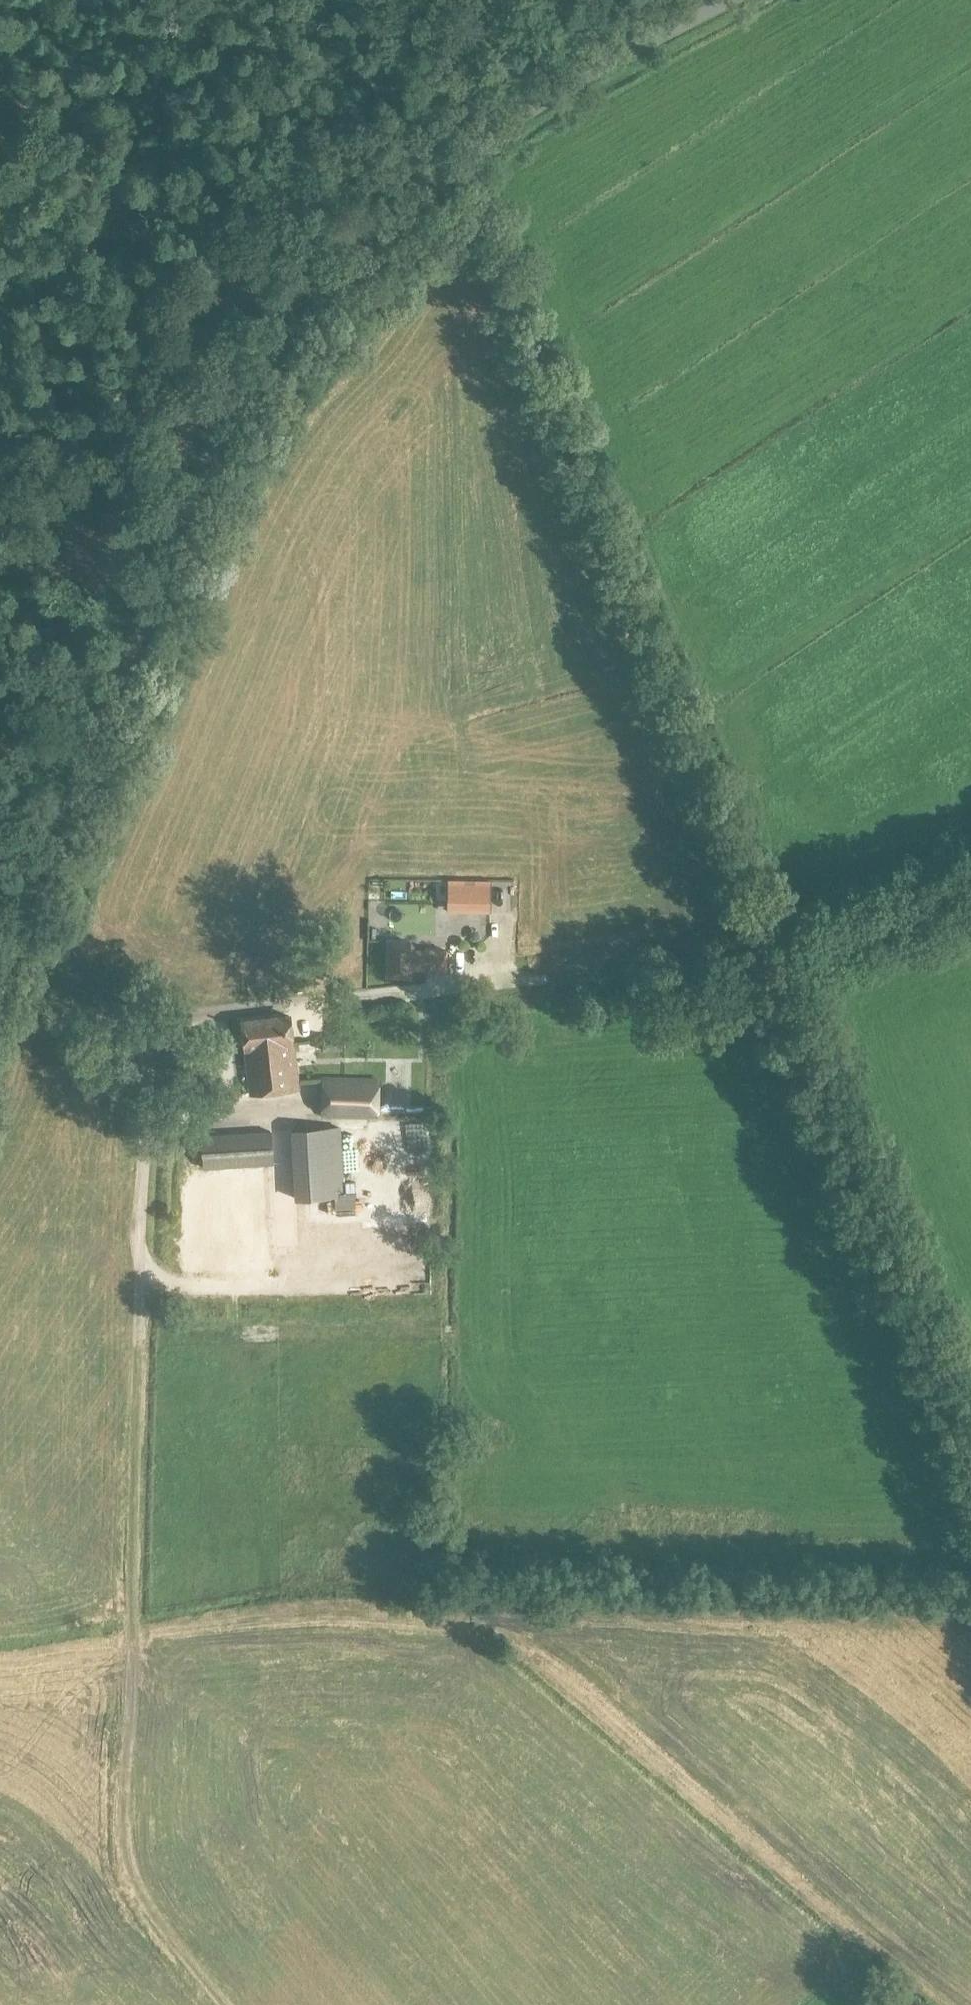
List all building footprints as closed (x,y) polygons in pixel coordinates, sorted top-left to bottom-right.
[(477,884),(448,884),(448,908),(476,908),(477,884)] [(412,941),(389,941),(388,978),(412,978),(412,972),(447,972),(447,949),(412,949),(412,941)] [(290,1016),(266,1018),(243,1021),(251,1094),(298,1088),(290,1016)] [(322,1117),(378,1118),(378,1078),(323,1077),(322,1117)] [(316,1088),(302,1090),(305,1104),(319,1102),(316,1088)] [(345,1196),(341,1125),(290,1129),(294,1199),(345,1196)] [(273,1164),(271,1131),(203,1136),(205,1168),(273,1164)]
